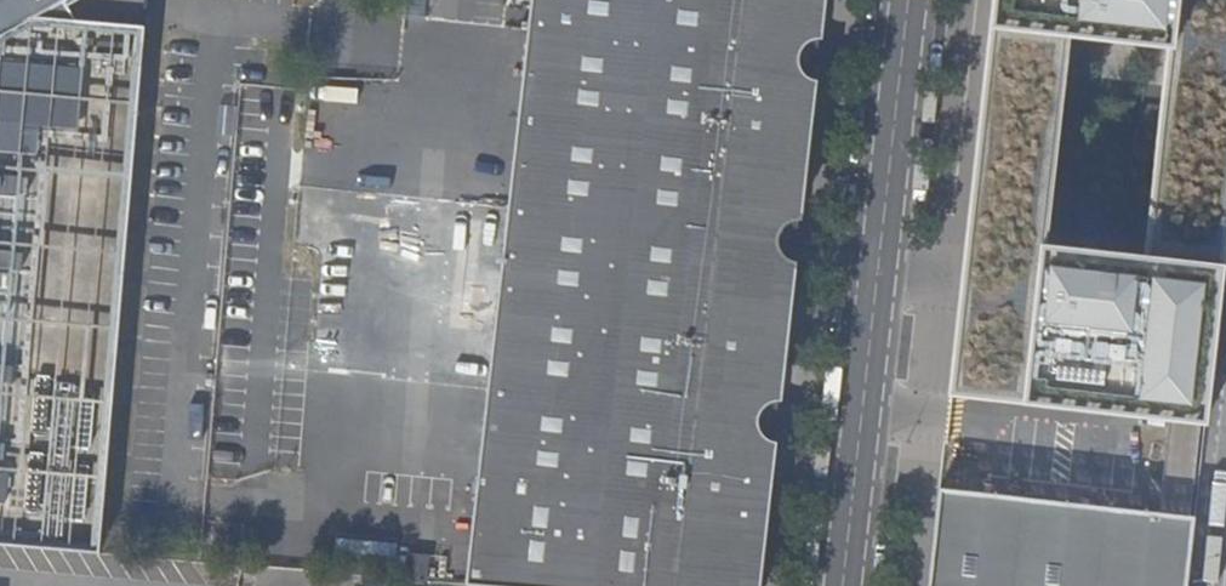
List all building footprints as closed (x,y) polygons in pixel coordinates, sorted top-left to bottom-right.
[(135,183),(151,0),(0,0),(0,542),(104,550),(135,183)] [(510,585),(759,585),(767,512),(761,511),(763,489),(766,470),(772,471),(783,373),(777,373),(781,332),(788,332),(808,145),(802,144),(806,107),(813,107),(824,4),(818,3),(818,0),(526,0),(472,583),(510,585)] [(1189,517),(1225,167),(1225,0),(977,0),(934,489),(1189,517)] [(934,489),(923,585),(1182,585),(1189,517),(934,489)]
